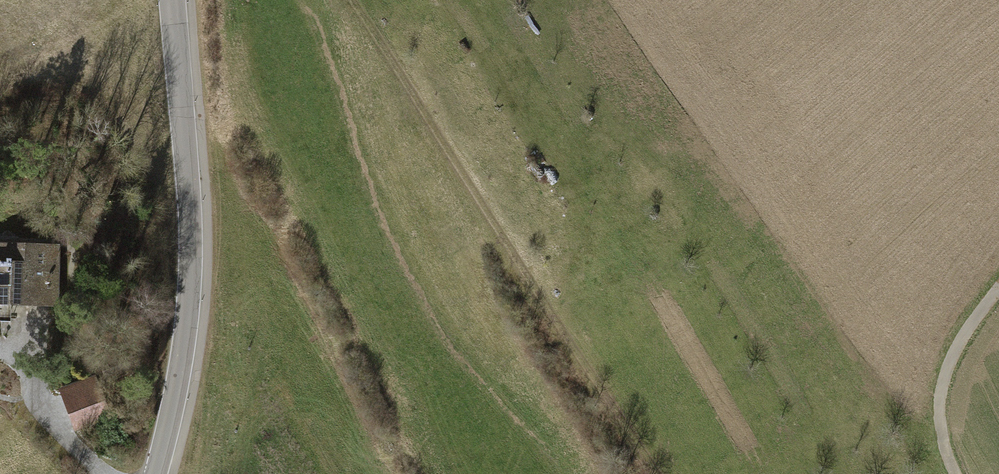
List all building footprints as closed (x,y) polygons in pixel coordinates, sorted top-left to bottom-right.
[(0,244),(0,319),(9,319),(9,307),(59,307),(59,244),(0,244)] [(94,376),(58,390),(74,432),(110,419),(94,376)]
